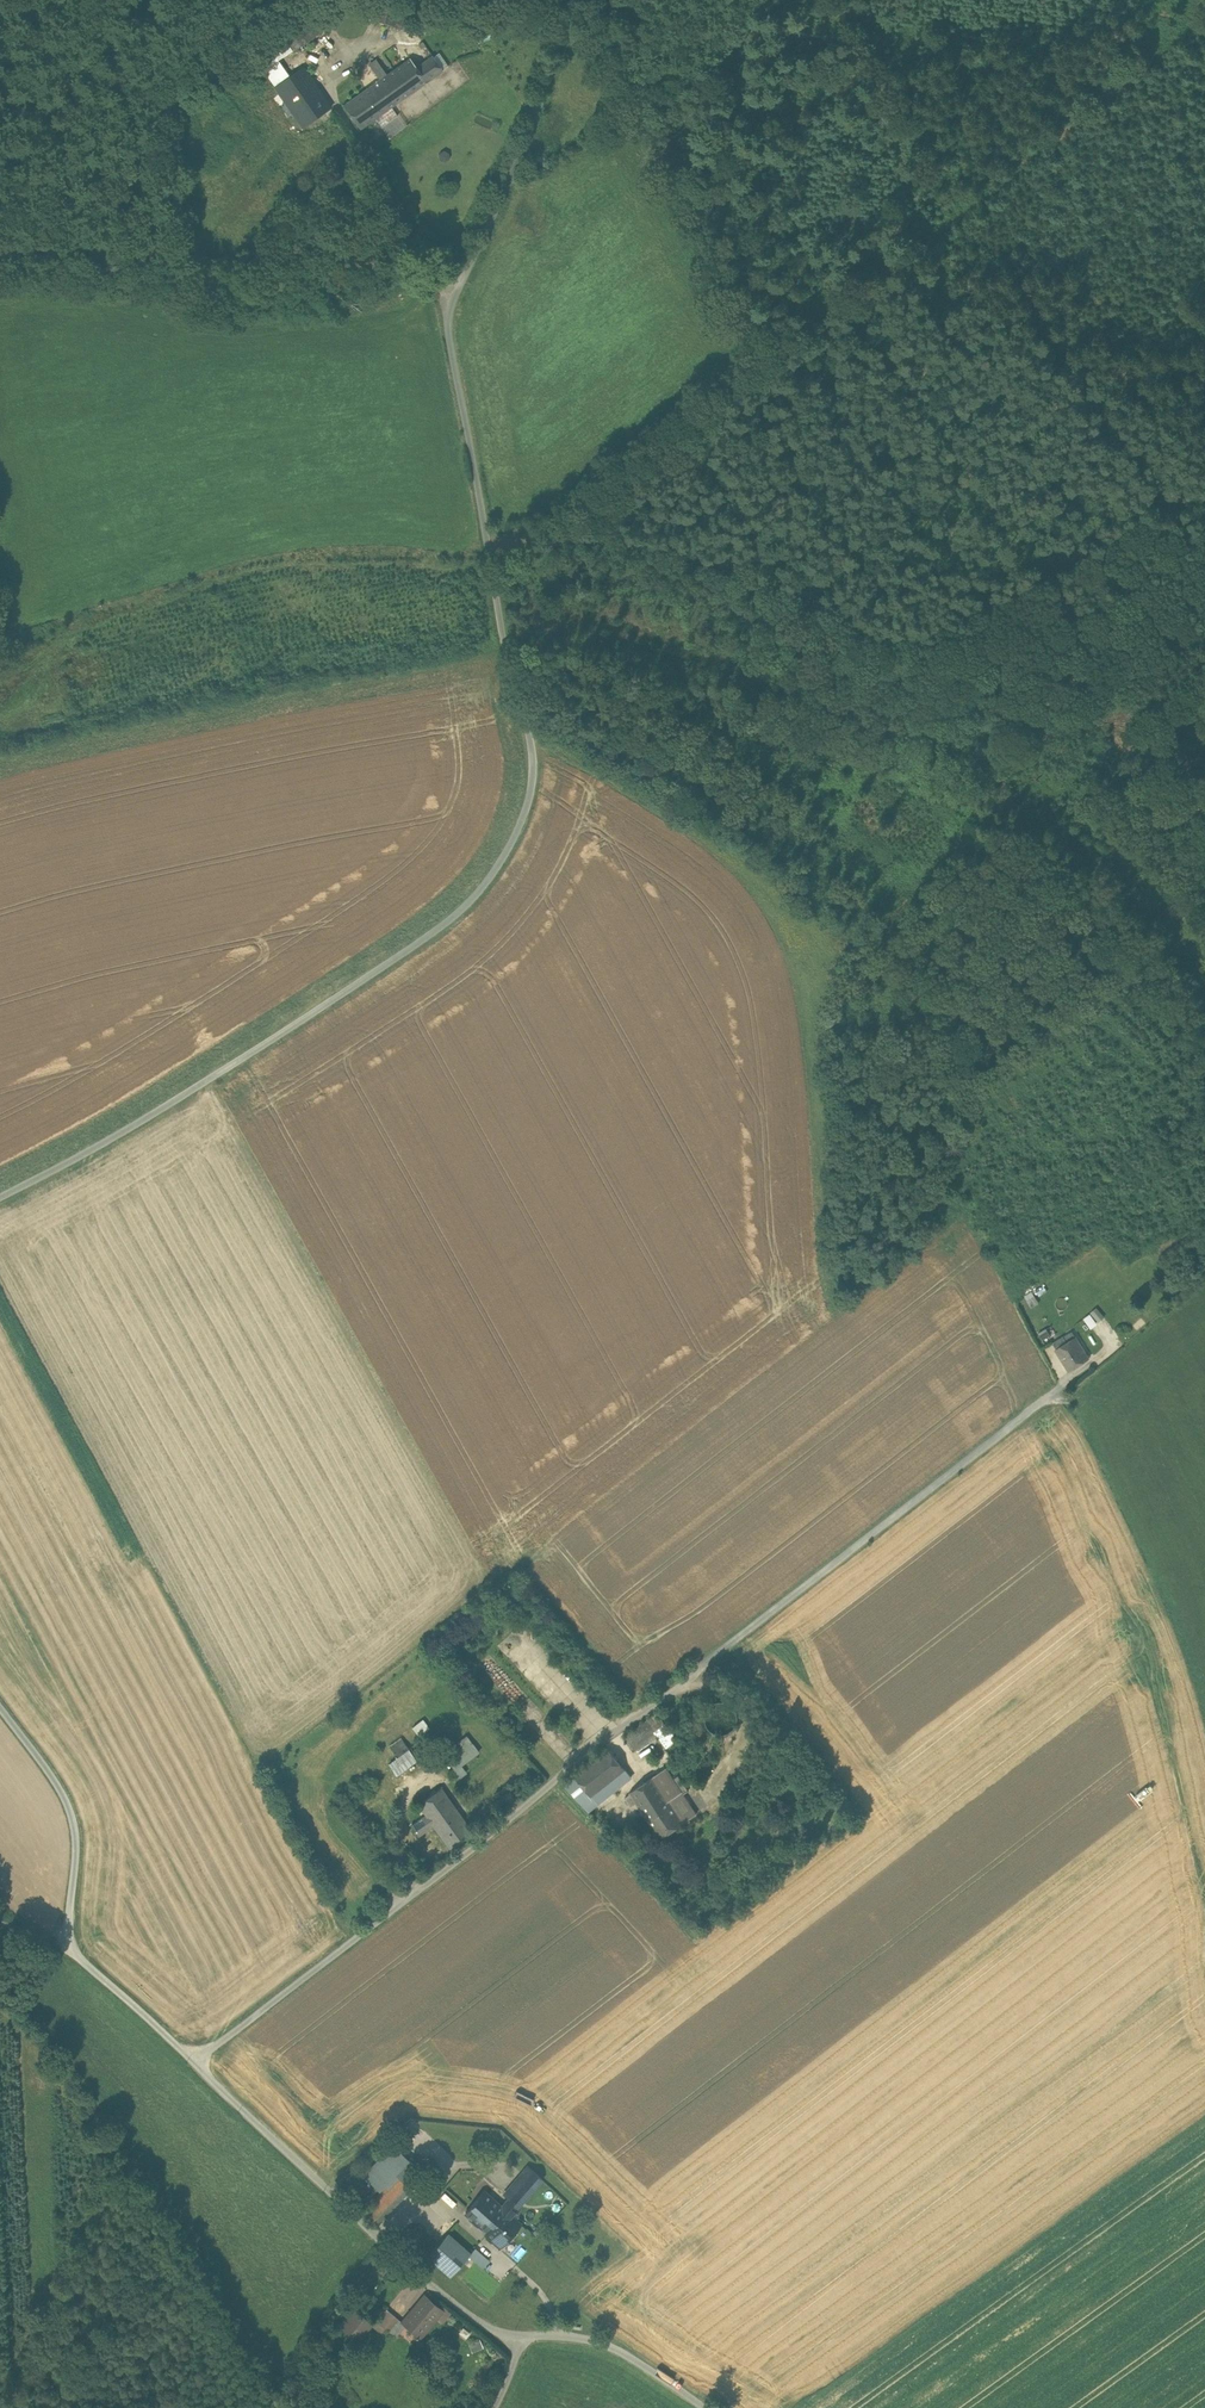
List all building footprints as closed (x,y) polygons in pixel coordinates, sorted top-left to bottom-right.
[(304,32),(287,43),(293,52),(333,23),(326,13),(304,32)] [(258,62),(276,87),(289,77),(272,53),(258,62)] [(375,118),(392,106),(443,70),(432,55),(417,67),(410,58),(387,74),(380,79),(343,105),(360,128),(375,118)] [(369,65),(380,79),(387,74),(377,60),(369,65)] [(331,107),(303,67),(289,77),(276,87),(303,126),(331,107)] [(392,106),(375,118),(382,127),(398,115),(392,106)] [(1025,1295),(1028,1300),(1035,1296),(1032,1291),(1025,1295)] [(1039,1302),(1035,1296),(1028,1300),(1027,1300),(1032,1307),(1039,1302)] [(1104,1317),(1097,1307),(1091,1312),(1099,1321),(1104,1317)] [(1089,1313),(1083,1317),(1090,1326),(1096,1322),(1089,1313)] [(1043,1339),(1049,1335),(1045,1329),(1039,1333),(1043,1339)] [(1057,1348),(1073,1338),(1070,1333),(1054,1343),(1057,1348)] [(1057,1348),(1055,1349),(1069,1371),(1089,1358),(1076,1336),(1073,1338),(1057,1348)] [(658,1713),(624,1737),(632,1749),(656,1732),(666,1724),(658,1713)] [(423,1719),(412,1727),(419,1736),(429,1728),(423,1719)] [(666,1724),(656,1732),(667,1747),(678,1739),(666,1724)] [(458,1754),(473,1743),(467,1735),(452,1746),(458,1754)] [(409,1749),(400,1737),(389,1745),(398,1757),(409,1749)] [(428,1751),(421,1740),(409,1749),(416,1760),(428,1751)] [(455,1769),(461,1765),(479,1752),(473,1743),(458,1754),(449,1761),(455,1769)] [(593,1797),(627,1770),(607,1746),(574,1773),(593,1797)] [(416,1760),(409,1749),(398,1757),(389,1764),(396,1775),(416,1760)] [(461,1765),(455,1769),(459,1775),(466,1771),(461,1765)] [(637,1802),(660,1838),(685,1821),(672,1801),(684,1793),(674,1778),(667,1767),(630,1792),(631,1793),(637,1802)] [(627,1770),(593,1797),(600,1806),(617,1794),(614,1790),(631,1776),(627,1770)] [(593,1797),(574,1773),(562,1782),(593,1815),(601,1807),(600,1806),(593,1797)] [(678,1775),(674,1778),(684,1793),(688,1790),(678,1775)] [(441,1788),(419,1804),(422,1808),(434,1824),(436,1828),(459,1812),(456,1809),(441,1788)] [(631,1793),(625,1797),(631,1806),(637,1802),(631,1793)] [(672,1801),(685,1821),(697,1813),(684,1793),(672,1801)] [(465,1802),(456,1809),(459,1812),(463,1818),(472,1812),(465,1802)] [(434,1824),(422,1808),(417,1811),(423,1819),(413,1826),(419,1835),(434,1824)] [(459,1812),(436,1828),(450,1847),(472,1831),(463,1818),(459,1812)] [(406,2166),(385,2187),(399,2201),(411,2188),(407,2184),(405,2182),(405,2183),(413,2173),(408,2167),(407,2166),(406,2166)] [(508,2198),(501,2206),(506,2210),(511,2214),(542,2178),(528,2166),(504,2194),(508,2198)] [(420,2179),(413,2173),(405,2183),(405,2182),(407,2184),(411,2188),(420,2179)] [(399,2201),(385,2187),(362,2210),(376,2224),(399,2201)] [(484,2191),(466,2212),(488,2231),(506,2210),(501,2206),(484,2191)] [(511,2214),(506,2210),(488,2231),(486,2234),(500,2247),(521,2223),(511,2214)] [(447,2233),(429,2255),(452,2275),(470,2253),(447,2233)] [(508,2252),(517,2245),(511,2238),(503,2245),(508,2252)] [(425,2294),(402,2322),(406,2325),(420,2337),(438,2316),(443,2309),(425,2294)] [(377,2317),(381,2313),(372,2305),(368,2309),(377,2317)] [(445,2307),(443,2309),(438,2316),(443,2321),(451,2312),(445,2307)] [(400,2319),(387,2308),(377,2320),(386,2328),(390,2331),(399,2320),(400,2319)] [(371,2323),(355,2309),(341,2326),(358,2339),(371,2323)] [(386,2328),(377,2320),(372,2325),(382,2334),(386,2328)] [(402,2322),(399,2320),(390,2331),(396,2336),(406,2325),(402,2322)]
